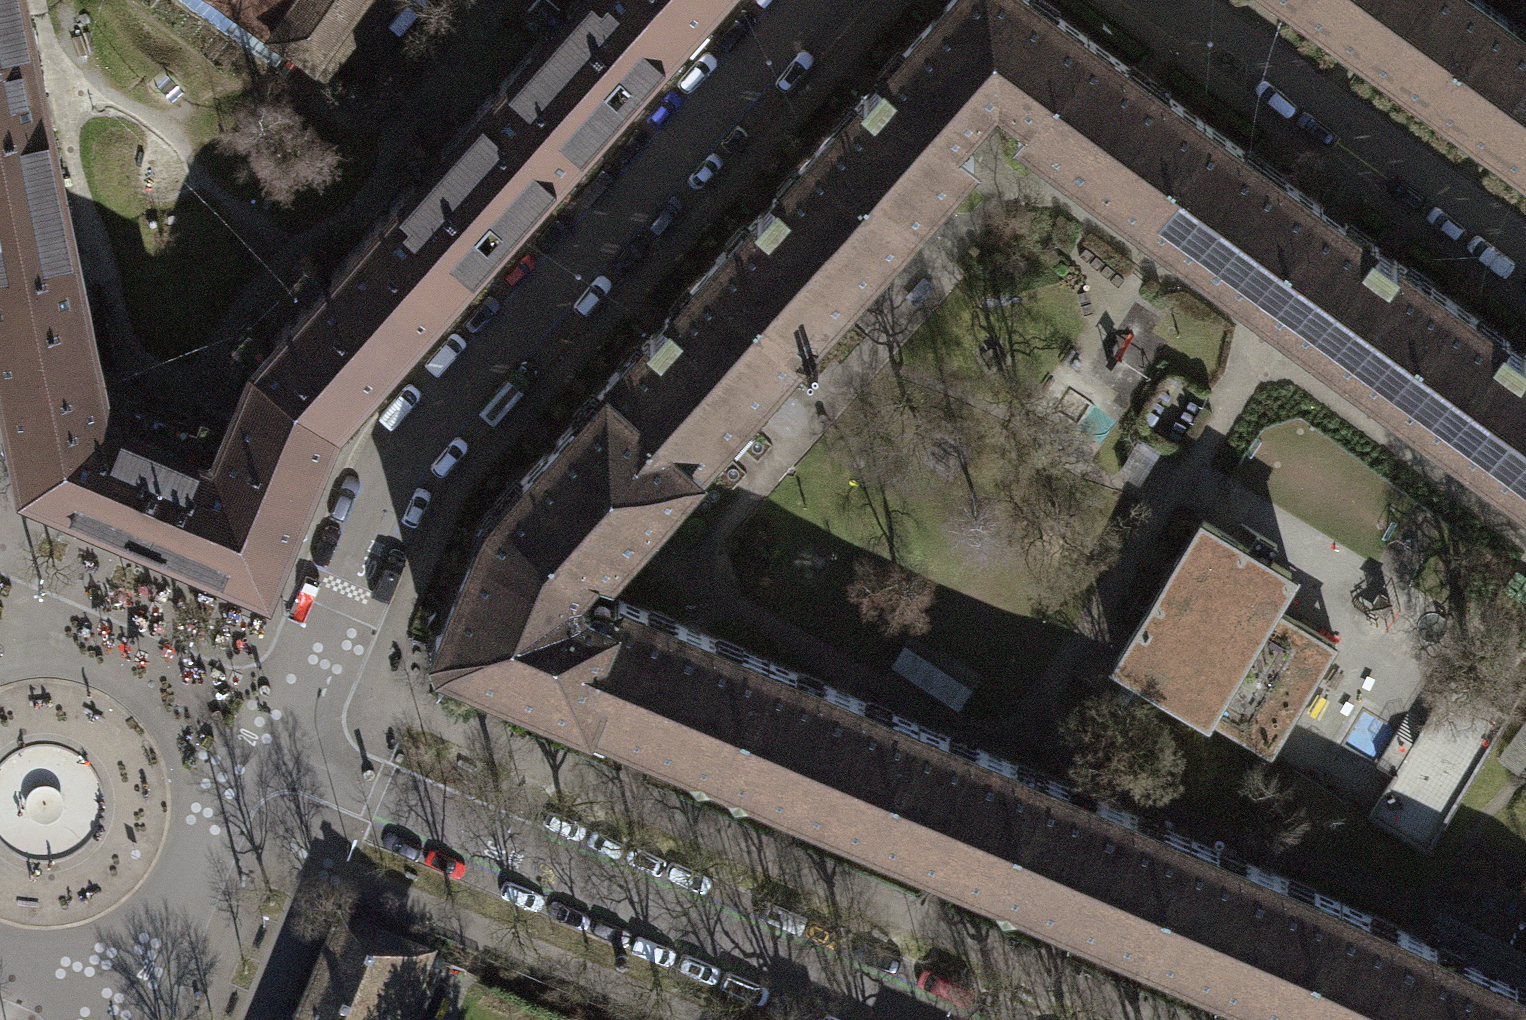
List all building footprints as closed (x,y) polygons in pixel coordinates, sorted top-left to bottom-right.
[(61,182),(25,0),(0,0),(0,194),(61,182)] [(315,60),(359,0),(232,0),(315,60)] [(336,417),(709,0),(575,0),(257,356),(242,389),(288,408),(275,439),(319,456),(336,417)] [(955,142),(997,95),(1029,119),(1087,39),(1035,0),(951,0),(883,77),(955,142)] [(1136,216),(1204,122),(1087,39),(1029,119),(1019,133),(1136,216)] [(955,142),(883,77),(820,146),(911,228),(974,159),(955,142)] [(1253,300),(1320,206),(1204,122),(1136,216),(1253,300)] [(911,228),(820,146),(712,266),(803,348),(911,228)] [(61,182),(0,194),(0,371),(2,383),(98,364),(61,182)] [(1320,206),(1253,300),(1384,394),(1452,300),(1320,206)] [(803,348),(712,266),(604,385),(695,467),(803,348)] [(1384,394),(1515,489),(1525,474),(1525,354),(1452,300),(1384,394)] [(107,405),(98,364),(2,383),(8,414),(2,431),(14,443),(21,481),(65,499),(75,514),(93,510),(128,525),(148,475),(159,479),(175,439),(114,413),(107,405)] [(695,467),(604,385),(504,499),(552,541),(599,560),(609,565),(695,467)] [(242,389),(220,447),(206,451),(175,439),(159,479),(148,475),(128,525),(197,554),(206,568),(223,565),(266,583),(290,525),(305,515),(302,498),(319,456),(275,439),(288,408),(242,389)] [(1515,489),(1525,497),(1525,474),(1515,489)] [(552,541),(504,499),(491,515),(443,626),(436,628),(430,644),(436,660),(452,666),(458,663),(573,711),(612,613),(583,601),(582,593),(579,588),(576,585),(599,560),(552,541)] [(1292,573),(1202,520),(1117,664),(1271,754),(1336,643),(1272,606),(1292,573)] [(721,773),(768,661),(618,599),(612,613),(573,711),(643,740),(721,773)] [(870,835),(917,724),(768,661),(721,773),(781,798),(870,835)] [(1452,678),(1369,815),(1428,850),(1510,713),(1452,678)] [(994,887),(1041,775),(917,724),(870,835),(925,858),(994,887)] [(1144,950),(1191,838),(1041,775),(994,887),(1058,914),(1144,950)] [(1291,1012),(1341,903),(1191,838),(1144,950),(1212,979),(1291,1012)] [(1490,973),(1341,903),(1291,1012),(1307,1019),(1468,1019),(1490,973)] [(312,1019),(422,1019),(438,980),(345,941),(312,1019)] [(1490,973),(1468,1019),(1525,1019),(1525,990),(1490,973)]
